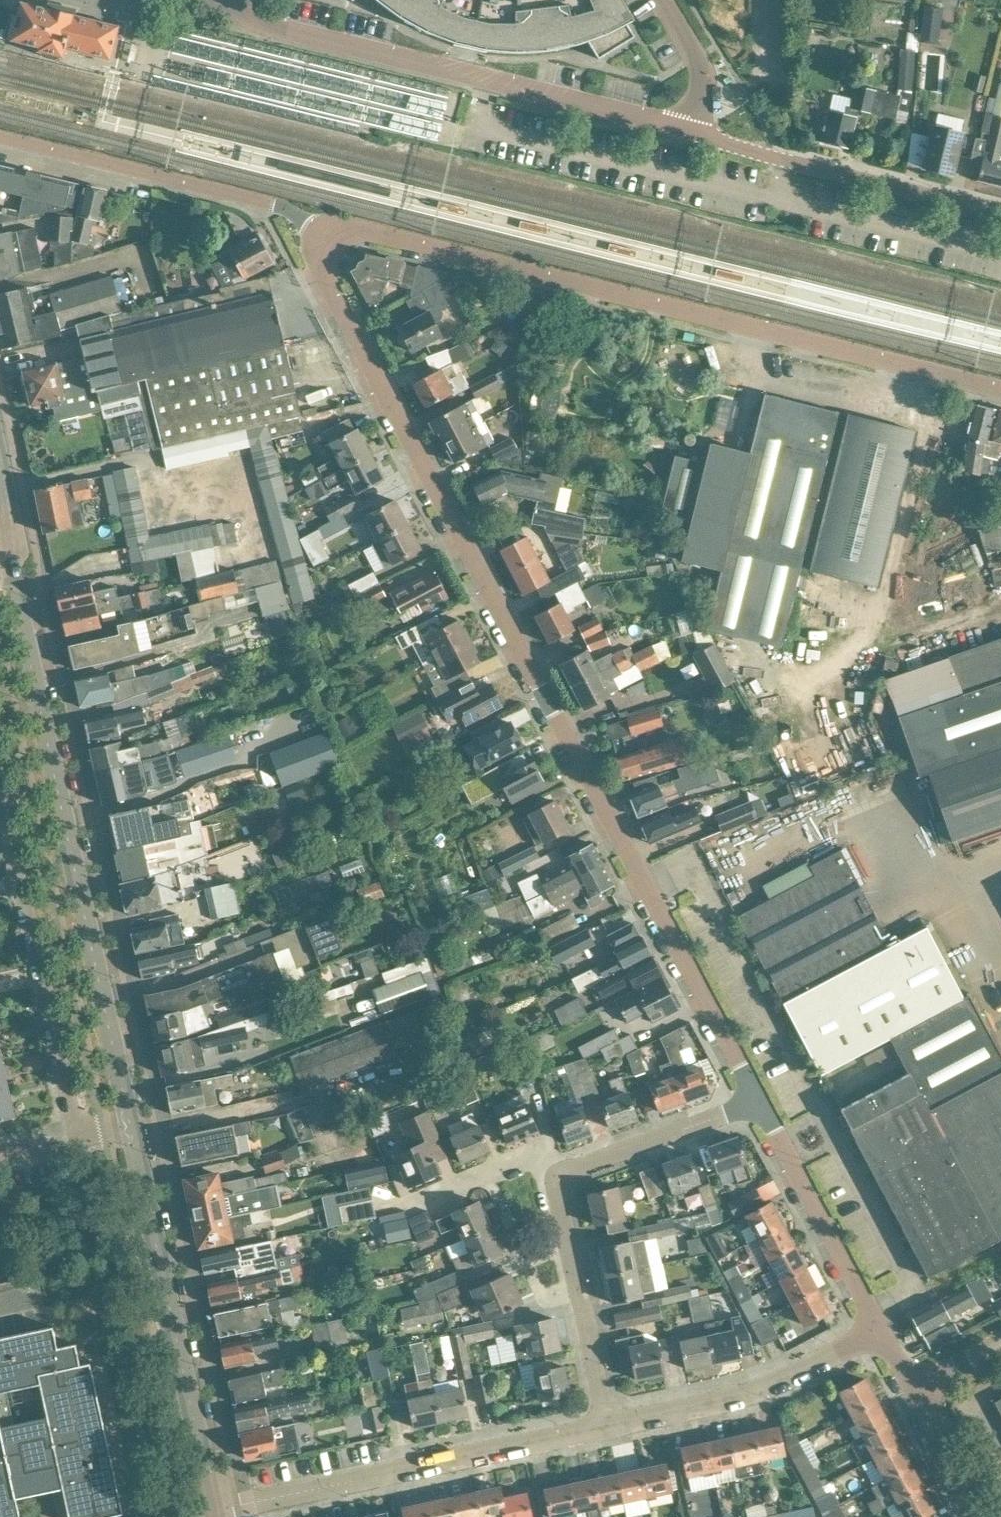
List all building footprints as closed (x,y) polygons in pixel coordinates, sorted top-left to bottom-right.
[(384,2),(390,7),(396,11),(405,17),(412,21),(421,26),(429,30),(436,33),(443,36),(455,40),(463,42),(469,44),(476,45),(483,46),(489,47),(497,48),(510,49),(523,49),(528,49),(536,49),(550,47),(555,46),(563,45),(573,42),(580,40),(586,39),(598,59),(635,37),(626,22),(631,19),(632,21),(635,20),(622,0),(381,0),(384,2)] [(17,16),(11,15),(4,38),(4,39),(6,40),(9,41),(11,41),(38,48),(37,51),(41,52),(43,57),(54,60),(59,57),(63,58),(65,50),(96,58),(110,61),(119,26),(77,16),(45,8),(21,2),(17,16)] [(924,13),(922,29),(935,30),(939,31),(941,10),(925,8),(924,13)] [(824,28),(823,34),(826,38),(832,39),(836,36),(837,30),(834,26),(828,25),(824,28)] [(899,91),(912,92),(915,52),(901,51),(899,91)] [(976,77),(972,93),(981,95),(985,79),(976,77)] [(967,172),(979,175),(978,180),(1000,186),(1000,84),(993,115),(986,113),(981,132),(989,134),(987,140),(976,138),(967,172)] [(829,111),(825,127),(823,126),(822,130),(824,131),(821,142),(849,149),(858,110),(895,119),(900,96),(856,86),(850,108),(847,107),(845,115),(829,111)] [(930,140),(923,167),(952,174),(962,133),(960,133),(963,119),(938,113),(935,127),(933,126),(930,140)] [(24,196),(19,214),(64,205),(76,208),(82,186),(6,166),(0,165),(0,190),(24,196)] [(85,185),(71,242),(70,259),(92,253),(94,246),(88,244),(94,221),(100,222),(107,190),(85,185)] [(116,192),(113,204),(128,208),(131,196),(116,192)] [(72,213),(52,212),(50,247),(54,247),(54,264),(70,259),(71,242),(72,213)] [(16,217),(0,213),(0,224),(15,221),(16,217)] [(0,235),(0,279),(43,269),(34,227),(0,235)] [(236,261),(244,275),(271,261),(269,257),(272,255),(262,235),(244,245),(243,243),(219,255),(226,267),(236,261)] [(399,286),(412,289),(417,267),(405,264),(405,262),(388,258),(387,260),(367,255),(366,260),(359,263),(357,269),(353,271),(360,284),(358,285),(369,307),(383,299),(387,281),(388,281),(389,280),(400,283),(399,286)] [(417,267),(412,289),(410,295),(412,298),(428,289),(436,303),(411,317),(412,320),(399,327),(412,352),(442,336),(435,322),(442,318),(443,314),(442,310),(449,307),(445,298),(459,291),(450,273),(417,265),(417,267)] [(146,378),(284,344),(268,276),(215,288),(217,294),(184,300),(128,313),(129,319),(110,324),(113,333),(110,333),(121,384),(146,378)] [(77,325),(109,316),(117,313),(108,284),(52,300),(50,294),(29,299),(27,287),(0,294),(0,348),(0,349),(62,335),(61,330),(77,325)] [(163,447),(146,378),(121,384),(110,333),(113,333),(110,324),(109,316),(77,325),(84,357),(23,371),(31,405),(47,402),(49,408),(53,407),(56,421),(103,410),(105,417),(128,411),(137,449),(152,445),(153,449),(163,447)] [(235,431),(246,428),(267,424),(300,416),(301,416),(284,344),(146,378),(163,447),(173,445),(183,443),(193,440),(203,438),(213,436),(224,434),(235,431)] [(413,384),(426,407),(452,393),(453,396),(469,387),(461,372),(457,375),(452,365),(471,357),(466,344),(451,351),(450,348),(426,357),(431,369),(419,375),(421,380),(413,384)] [(501,385),(495,374),(470,387),(476,398),(501,385)] [(721,570),(706,628),(780,647),(838,412),(765,394),(750,453),(711,443),(708,453),(677,446),(670,475),(660,514),(691,522),(681,560),(721,570)] [(439,433),(443,441),(483,421),(472,400),(429,422),(436,434),(439,433)] [(988,445),(997,410),(973,404),(971,412),(968,422),(964,441),(961,470),(987,477),(989,463),(981,461),(982,456),(984,443),(988,445)] [(971,412),(962,410),(960,420),(968,422),(971,412)] [(982,456),(990,458),(997,460),(1000,447),(1000,444),(1000,411),(997,410),(988,445),(984,443),(982,456)] [(849,415),(844,434),(811,569),(879,586),(917,431),(849,415)] [(246,428),(250,444),(271,438),(271,440),(276,438),(304,431),(300,416),(267,424),(246,428)] [(483,421),(443,441),(454,463),(494,442),(483,421)] [(239,449),(250,447),(250,444),(246,428),(235,431),(239,449)] [(318,468),(323,479),(371,454),(358,429),(329,444),(337,458),(318,468)] [(228,452),(239,449),(235,431),(224,434),(228,452)] [(276,438),(279,451),(307,443),(304,431),(276,438)] [(683,443),(693,445),(695,436),(685,433),(683,443)] [(228,456),(228,452),(224,434),(213,436),(218,458),(228,456)] [(208,460),(218,458),(213,436),(203,438),(208,460)] [(125,438),(113,441),(116,452),(127,449),(125,438)] [(198,463),(208,460),(203,438),(193,440),(198,463)] [(250,447),(253,457),(274,451),(275,452),(279,451),(276,438),(271,440),(271,438),(250,444),(250,447)] [(511,438),(490,449),(496,461),(513,465),(523,468),(522,446),(516,447),(511,438)] [(188,465),(198,463),(193,440),(183,443),(188,465)] [(178,467),(188,465),(183,443),(173,445),(178,467)] [(173,445),(163,447),(168,470),(178,467),(173,445)] [(253,457),(256,468),(277,462),(275,452),(274,451),(253,457)] [(371,454),(323,479),(330,492),(349,481),(356,493),(384,478),(371,454)] [(256,468),(259,478),(280,473),(277,462),(256,468)] [(115,482),(136,478),(134,468),(113,472),(115,482)] [(531,524),(546,526),(547,526),(582,532),(583,532),(585,518),(552,511),(560,476),(540,472),(539,479),(502,470),(473,484),(475,488),(473,490),(476,496),(479,497),(484,505),(497,498),(499,500),(506,497),(506,494),(510,492),(511,494),(537,500),(536,507),(535,507),(531,524)] [(259,478),(262,489),(283,483),(280,473),(259,478)] [(117,492),(138,488),(136,478),(115,482),(117,492)] [(35,489),(44,533),(84,525),(79,500),(92,497),(88,479),(35,489)] [(262,489),(265,499),(286,494),(283,483),(262,489)] [(988,485),(969,492),(965,494),(970,505),(992,496),(988,485)] [(119,502),(140,498),(138,488),(117,492),(119,502)] [(265,499),(268,510),(289,504),(286,494),(265,499)] [(326,510),(332,522),(343,516),(358,508),(351,497),(326,510)] [(121,512),(142,508),(140,498),(119,502),(121,512)] [(366,516),(379,541),(380,541),(409,525),(396,500),(366,516)] [(268,510),(271,521),(292,515),(289,504),(268,510)] [(123,522),(144,517),(142,508),(121,512),(123,522)] [(271,521),(274,531),(295,526),(292,515),(271,521)] [(991,517),(976,519),(981,553),(1000,550),(1000,515),(991,517)] [(343,516),(332,522),(319,529),(326,541),(350,528),(343,516)] [(125,532),(146,527),(144,517),(123,522),(125,532)] [(221,525),(225,543),(238,541),(234,522),(221,525)] [(209,525),(213,546),(225,543),(221,525),(221,523),(209,525)] [(629,523),(628,532),(652,534),(647,525),(629,523)] [(203,548),(213,546),(209,525),(199,527),(203,548)] [(380,541),(379,541),(372,545),(384,568),(421,548),(409,525),(380,541)] [(274,531),(277,542),(297,536),(295,526),(274,531)] [(547,526),(546,526),(545,527),(551,539),(580,543),(582,532),(547,526)] [(127,542),(148,537),(146,527),(125,532),(127,542)] [(188,529),(193,550),(203,548),(199,527),(188,529)] [(183,552),(189,551),(193,550),(188,529),(178,531),(183,552)] [(173,554),(183,552),(178,531),(168,533),(173,554)] [(163,556),(173,554),(168,533),(158,535),(163,556)] [(155,558),(163,556),(158,535),(148,537),(153,559),(155,558)] [(277,542),(280,552),(300,547),(297,536),(277,542)] [(127,542),(132,563),(153,559),(148,537),(127,542)] [(518,540),(500,550),(512,572),(524,595),(536,588),(543,600),(552,596),(552,595),(556,594),(577,583),(586,578),(583,572),(579,566),(567,572),(549,581),(537,559),(525,537),(518,540)] [(189,551),(192,565),(216,560),(213,546),(203,548),(193,550),(189,551)] [(280,552),(283,563),(303,557),(300,547),(280,552)] [(283,563),(286,574),(306,568),(303,557),(283,563)] [(158,571),(155,558),(153,559),(132,563),(134,576),(158,571)] [(192,565),(195,579),(219,574),(216,560),(192,565)] [(671,561),(660,563),(662,573),(673,572),(671,561)] [(274,563),(264,566),(269,585),(280,583),(274,563)] [(264,566),(254,568),(259,588),(269,585),(264,566)] [(254,568),(244,571),(249,591),(259,588),(254,568)] [(286,574),(289,584),(309,579),(306,568),(286,574)] [(349,586),(355,597),(369,625),(416,602),(420,610),(448,595),(435,570),(385,595),(374,573),(349,586)] [(219,574),(195,579),(200,603),(201,603),(239,593),(234,574),(233,571),(219,574)] [(244,571),(234,574),(239,593),(249,591),(244,571)] [(309,579),(289,584),(294,605),(314,599),(309,579)] [(58,600),(61,611),(116,598),(114,587),(92,592),(89,580),(55,588),(56,591),(54,593),(56,599),(58,600)] [(255,590),(258,602),(262,616),(288,609),(280,583),(255,590)] [(552,606),(535,616),(549,643),(567,634),(574,630),(566,614),(573,610),(587,603),(589,607),(603,600),(595,584),(581,591),(577,583),(556,594),(560,602),(552,606)] [(116,598),(61,611),(66,634),(99,626),(96,614),(135,606),(136,609),(147,607),(144,592),(116,598)] [(205,616),(201,603),(200,603),(167,612),(136,619),(117,624),(119,633),(68,645),(74,669),(93,664),(107,661),(151,648),(150,645),(195,633),(191,619),(205,616)] [(696,607),(675,612),(679,629),(690,627),(700,624),(696,607)] [(423,639),(434,660),(468,642),(457,620),(439,629),(433,618),(438,615),(437,615),(401,634),(408,647),(423,639)] [(602,628),(597,617),(578,627),(583,638),(602,628)] [(584,639),(591,650),(610,643),(606,631),(593,635),(584,639)] [(947,657),(960,694),(1000,680),(1000,638),(947,657)] [(431,688),(438,700),(468,684),(461,672),(479,663),(468,642),(434,660),(445,681),(431,688)] [(716,644),(698,653),(696,655),(705,672),(713,685),(715,690),(734,680),(716,644)] [(632,656),(636,664),(640,671),(660,661),(652,645),(632,656)] [(571,685),(573,687),(598,674),(627,659),(623,650),(612,656),(611,653),(593,663),(586,651),(560,664),(566,674),(563,676),(563,679),(566,685),(569,686),(571,685)] [(598,674),(573,687),(573,689),(571,690),(570,693),(573,699),(576,700),(579,699),(584,709),(602,700),(610,695),(609,694),(619,689),(614,678),(623,674),(621,671),(636,664),(632,656),(627,659),(598,674)] [(947,657),(884,678),(918,775),(928,773),(951,840),(1000,823),(1000,680),(960,694),(947,657)] [(182,664),(172,668),(176,679),(187,675),(182,664)] [(172,668),(158,673),(162,684),(176,679),(172,668)] [(705,672),(692,679),(699,692),(713,685),(705,672)] [(76,683),(75,685),(76,693),(78,694),(81,706),(96,703),(97,708),(113,704),(114,704),(114,702),(151,688),(149,682),(146,676),(135,679),(122,682),(115,684),(116,692),(111,693),(109,685),(107,673),(95,676),(75,680),(76,683)] [(104,716),(84,720),(89,744),(109,740),(120,737),(121,737),(120,731),(119,729),(137,725),(134,710),(143,708),(151,705),(151,704),(194,686),(189,674),(187,675),(176,679),(162,684),(151,688),(114,702),(114,704),(113,704),(114,708),(116,713),(104,716)] [(468,684),(438,700),(448,719),(460,713),(466,724),(501,705),(490,684),(473,693),(468,684)] [(627,717),(632,732),(662,723),(658,707),(627,717)] [(348,715),(337,721),(345,736),(356,730),(354,727),(355,726),(351,718),(350,719),(348,715)] [(498,718),(480,727),(469,733),(474,742),(465,747),(476,768),(522,744),(510,722),(500,728),(496,720),(498,719),(498,718)] [(451,728),(442,733),(446,740),(455,736),(451,728)] [(337,765),(326,731),(269,752),(281,786),(283,785),(297,780),(337,765)] [(90,748),(95,769),(140,760),(184,744),(180,733),(156,741),(122,748),(120,741),(90,748)] [(140,760),(95,769),(103,804),(143,794),(146,790),(151,788),(152,790),(236,763),(227,734),(185,748),(184,744),(140,760)] [(615,757),(622,781),(657,770),(687,761),(680,738),(650,747),(615,757)] [(462,786),(472,805),(489,796),(488,794),(503,786),(511,802),(545,784),(533,761),(523,766),(517,756),(519,756),(518,754),(451,790),(452,791),(462,786)] [(630,796),(632,801),(633,805),(632,807),(634,812),(637,813),(638,816),(667,805),(664,799),(685,790),(719,781),(712,758),(676,769),(679,778),(659,785),(637,793),(630,796)] [(297,780),(283,785),(288,799),(303,794),(297,780)] [(262,783),(247,788),(250,798),(265,793),(262,783)] [(113,850),(114,851),(191,834),(188,820),(191,819),(187,799),(172,802),(175,818),(164,820),(160,803),(106,815),(106,816),(107,816),(115,849),(113,850)] [(554,801),(537,810),(522,818),(536,845),(569,828),(554,801)] [(716,816),(722,831),(756,818),(750,803),(716,816)] [(667,812),(659,815),(641,823),(642,826),(641,829),(643,834),(646,834),(650,843),(701,821),(694,806),(670,817),(667,812)] [(149,875),(150,878),(153,877),(175,868),(174,866),(193,860),(194,859),(208,853),(200,819),(189,822),(191,833),(191,834),(114,851),(120,881),(149,875)] [(540,880),(547,893),(603,864),(592,843),(565,857),(569,864),(540,880)] [(499,863),(505,875),(539,858),(533,846),(499,863)] [(908,1073),(919,1093),(920,1092),(926,1104),(1000,1064),(1000,1055),(969,995),(963,998),(927,927),(908,937),(891,946),(840,849),(809,866),(815,876),(789,889),(770,899),(738,916),(821,1075),(889,1038),(908,1073)] [(499,863),(486,870),(492,881),(505,875),(499,863)] [(603,864),(547,893),(547,894),(527,903),(534,916),(554,906),(583,891),(586,897),(587,897),(591,906),(601,902),(596,893),(613,884),(603,864)] [(153,877),(150,878),(121,885),(122,888),(120,889),(122,898),(124,898),(128,914),(185,901),(177,870),(175,870),(175,868),(153,877)] [(231,881),(204,887),(207,903),(234,897),(231,881)] [(355,892),(360,904),(380,897),(375,885),(355,892)] [(289,891),(292,898),(305,893),(303,886),(289,891)] [(468,916),(495,906),(488,889),(462,898),(468,916)] [(234,897),(207,903),(211,918),(238,912),(234,897)] [(151,925),(131,929),(134,939),(131,943),(133,949),(136,951),(137,953),(156,949),(170,946),(184,943),(180,928),(177,914),(170,915),(150,920),(151,925)] [(305,925),(317,957),(341,948),(329,916),(305,925)] [(583,974),(589,987),(651,956),(641,936),(639,937),(632,923),(607,936),(614,950),(613,951),(616,957),(583,974)] [(586,927),(547,946),(555,962),(594,943),(586,927)] [(157,951),(137,956),(142,979),(162,974),(174,972),(173,967),(198,961),(197,958),(195,949),(203,947),(201,942),(194,943),(157,951)] [(165,990),(146,994),(150,1017),(188,1009),(196,1006),(236,991),(281,973),(273,952),(257,958),(242,964),(181,987),(173,989),(173,986),(165,988),(165,990)] [(630,983),(634,989),(661,975),(651,956),(589,987),(596,1001),(630,983)] [(420,969),(373,987),(382,1012),(430,994),(420,969)] [(281,973),(236,991),(240,1003),(286,986),(285,984),(284,982),(283,980),(282,977),(281,975),(281,973)] [(661,975),(634,989),(614,999),(627,1024),(647,1013),(652,1023),(679,1009),(661,975)] [(351,983),(272,1010),(275,1020),(337,998),(354,993),(351,983)] [(578,998),(563,1005),(555,1009),(563,1025),(570,1022),(586,1014),(578,998)] [(188,1009),(150,1017),(156,1042),(175,1037),(187,1035),(210,1026),(205,1017),(199,1019),(196,1006),(188,1009)] [(290,1056),(301,1087),(392,1053),(390,1049),(435,1032),(426,1006),(290,1056)] [(364,1014),(350,1019),(352,1025),(379,1015),(376,1007),(363,1012),(364,1014)] [(272,1010),(241,1021),(244,1031),(275,1020),(272,1010)] [(665,1051),(669,1062),(684,1101),(710,1092),(699,1061),(685,1065),(678,1044),(684,1041),(678,1028),(659,1038),(665,1051)] [(176,1042),(157,1046),(163,1074),(183,1070),(193,1068),(206,1065),(202,1048),(217,1045),(214,1030),(207,1033),(199,1035),(199,1037),(176,1042)] [(475,1030),(460,1036),(468,1057),(484,1051),(475,1030)] [(608,1064),(626,1055),(637,1050),(630,1035),(600,1049),(608,1064)] [(513,1047),(518,1057),(515,1059),(525,1080),(539,1073),(523,1042),(513,1047)] [(637,1050),(626,1055),(633,1076),(645,1072),(637,1050)] [(584,1057),(574,1061),(585,1090),(591,1106),(601,1102),(610,1128),(637,1118),(621,1076),(608,1081),(615,1098),(601,1102),(596,1089),(584,1057)] [(475,1059),(465,1063),(469,1073),(471,1072),(476,1063),(475,1059)] [(574,1061),(563,1065),(567,1074),(574,1094),(585,1090),(574,1061)] [(684,1101),(669,1062),(659,1066),(664,1080),(650,1085),(659,1110),(661,1109),(663,1113),(674,1109),(673,1105),(684,1101)] [(908,1073),(841,1109),(844,1114),(839,1117),(844,1126),(848,1123),(851,1129),(850,1129),(916,1254),(928,1277),(1000,1238),(1000,1064),(926,1104),(920,1092),(919,1093),(908,1073)] [(567,1074),(563,1065),(539,1073),(542,1083),(567,1074)] [(166,1086),(171,1114),(216,1105),(213,1089),(233,1085),(231,1073),(166,1086)] [(447,1086),(450,1093),(457,1109),(478,1100),(469,1078),(447,1086)] [(0,1089),(0,1121),(14,1118),(8,1088),(0,1089)] [(497,1116),(500,1125),(508,1143),(538,1130),(526,1103),(497,1116)] [(303,1106),(288,1113),(300,1142),(316,1135),(303,1106)] [(558,1115),(568,1143),(592,1134),(582,1109),(582,1106),(579,1107),(558,1115)] [(440,1137),(432,1119),(429,1111),(401,1123),(411,1148),(395,1155),(408,1186),(426,1178),(430,1179),(434,1177),(436,1173),(440,1172),(435,1161),(448,1155),(441,1141),(440,1137)] [(451,1137),(454,1144),(458,1153),(462,1162),(489,1151),(474,1113),(462,1118),(467,1130),(451,1137)] [(176,1135),(182,1165),(239,1154),(236,1136),(252,1133),(249,1120),(176,1135)] [(451,1137),(441,1141),(448,1155),(449,1157),(458,1153),(454,1144),(451,1137)] [(732,1167),(738,1184),(752,1179),(737,1137),(709,1147),(718,1172),(732,1167)] [(285,1166),(280,1153),(260,1160),(265,1173),(285,1166)] [(663,1164),(669,1182),(673,1193),(700,1183),(689,1154),(663,1164)] [(384,1160),(345,1169),(350,1190),(389,1182),(384,1160)] [(639,1172),(646,1191),(649,1199),(663,1194),(653,1167),(639,1172)] [(188,1194),(190,1203),(275,1185),(287,1183),(285,1173),(251,1181),(250,1176),(219,1183),(217,1173),(185,1180),(186,1184),(184,1187),(186,1192),(188,1194)] [(595,1224),(624,1218),(621,1201),(633,1199),(630,1184),(588,1194),(595,1224)] [(698,1189),(711,1226),(723,1222),(710,1184),(698,1189)] [(275,1185),(190,1203),(190,1204),(189,1207),(190,1213),(193,1214),(195,1223),(268,1208),(280,1206),(279,1205),(278,1205),(274,1186),(275,1186),(275,1185)] [(728,1204),(734,1216),(763,1201),(756,1189),(728,1204)] [(372,1199),(353,1203),(338,1206),(341,1224),(376,1217),(372,1199)] [(458,1226),(463,1239),(489,1227),(478,1201),(436,1220),(442,1233),(458,1226)] [(751,1224),(758,1238),(783,1224),(784,1223),(785,1221),(780,1211),(776,1210),(772,1202),(754,1212),(743,1217),(748,1226),(751,1224)] [(268,1208),(195,1223),(197,1234),(195,1236),(196,1242),(199,1244),(200,1246),(219,1242),(231,1240),(229,1229),(251,1224),(270,1220),(268,1208)] [(408,1219),(417,1239),(419,1243),(434,1237),(429,1225),(433,1223),(428,1211),(408,1219)] [(406,1219),(384,1223),(389,1241),(410,1237),(406,1219)] [(676,1235),(673,1221),(646,1227),(648,1240),(676,1235)] [(758,1238),(769,1259),(795,1246),(784,1225),(784,1223),(758,1238)] [(489,1227),(463,1239),(447,1246),(459,1272),(501,1253),(489,1227)] [(704,1236),(715,1258),(727,1252),(715,1230),(704,1236)] [(205,1274),(225,1270),(240,1266),(239,1261),(245,1260),(248,1276),(277,1270),(271,1240),(253,1244),(201,1254),(205,1274)] [(605,1273),(606,1275),(649,1266),(644,1241),(631,1244),(631,1241),(600,1248),(603,1261),(601,1262),(600,1264),(601,1272),(604,1273),(605,1273)] [(769,1259),(780,1280),(806,1267),(806,1266),(807,1262),(802,1253),(798,1251),(795,1246),(769,1259)] [(412,1261),(415,1268),(431,1265),(426,1255),(412,1261)] [(641,1296),(644,1308),(659,1305),(658,1304),(691,1297),(688,1284),(655,1292),(649,1266),(606,1275),(606,1277),(605,1277),(603,1280),(605,1287),(607,1289),(609,1289),(612,1302),(641,1296)] [(723,1272),(727,1281),(740,1275),(735,1266),(723,1272)] [(780,1280),(792,1302),(817,1288),(806,1267),(780,1280)] [(291,1268),(279,1270),(238,1279),(237,1278),(208,1284),(209,1292),(206,1294),(208,1302),(212,1303),(212,1305),(240,1299),(241,1303),(257,1300),(255,1290),(294,1282),(291,1268)] [(435,1294),(437,1298),(443,1313),(476,1299),(478,1304),(483,1301),(490,1315),(508,1308),(509,1310),(513,1308),(512,1306),(522,1302),(509,1273),(494,1280),(490,1271),(459,1284),(435,1294)] [(417,1302),(437,1298),(435,1294),(459,1284),(454,1273),(413,1290),(417,1302)] [(732,1290),(739,1303),(751,1296),(740,1275),(727,1281),(732,1290)] [(966,1285),(967,1285),(911,1315),(921,1334),(991,1297),(981,1277),(966,1285)] [(817,1288),(792,1302),(803,1324),(829,1311),(817,1288)] [(759,1292),(751,1296),(752,1299),(754,1303),(762,1299),(759,1292)] [(272,1328),(283,1325),(280,1311),(297,1308),(294,1295),(213,1313),(218,1337),(262,1327),(263,1332),(273,1330),(272,1328)] [(707,1295),(698,1297),(703,1320),(712,1318),(707,1295)] [(739,1303),(751,1324),(762,1318),(754,1303),(752,1299),(751,1296),(739,1303)] [(703,1320),(698,1297),(688,1299),(693,1323),(703,1320)] [(437,1298),(417,1302),(417,1303),(422,1323),(441,1318),(437,1298)] [(645,1322),(642,1308),(614,1314),(617,1328),(645,1322)] [(704,1322),(707,1336),(712,1363),(740,1357),(738,1347),(749,1344),(738,1315),(704,1322)] [(762,1318),(751,1324),(762,1345),(778,1337),(767,1316),(762,1319),(762,1318)] [(311,1325),(316,1348),(347,1341),(342,1318),(311,1325)] [(554,1318),(516,1326),(519,1341),(526,1339),(529,1354),(560,1347),(554,1318)] [(495,1337),(493,1331),(491,1320),(462,1326),(465,1343),(495,1337)] [(952,1325),(925,1339),(930,1349),(957,1335),(952,1325)] [(32,1488),(34,1495),(45,1492),(44,1485),(46,1485),(61,1482),(69,1516),(105,1516),(123,1513),(107,1440),(119,1437),(116,1426),(105,1428),(90,1362),(81,1364),(76,1343),(57,1347),(53,1326),(0,1338),(0,1392),(40,1384),(48,1417),(0,1427),(0,1425),(0,1516),(20,1516),(14,1492),(32,1488)] [(461,1326),(449,1329),(450,1335),(462,1333),(461,1326)] [(280,1331),(240,1340),(221,1344),(226,1367),(255,1361),(254,1354),(278,1349),(276,1341),(282,1340),(280,1331)] [(454,1355),(456,1362),(468,1359),(462,1333),(450,1335),(454,1355)] [(672,1358),(668,1338),(645,1343),(643,1333),(615,1339),(621,1366),(633,1363),(636,1379),(649,1376),(651,1382),(663,1379),(663,1373),(664,1373),(661,1360),(672,1358)] [(679,1336),(668,1338),(672,1358),(683,1356),(685,1368),(712,1363),(707,1336),(680,1341),(679,1336)] [(422,1338),(410,1340),(417,1375),(430,1373),(422,1338)] [(389,1376),(382,1346),(364,1350),(371,1380),(389,1376)] [(228,1379),(233,1403),(264,1395),(263,1388),(288,1382),(286,1371),(290,1370),(289,1365),(228,1379)] [(538,1387),(521,1390),(524,1403),(543,1399),(544,1404),(555,1402),(554,1396),(569,1393),(564,1366),(534,1372),(538,1387)] [(473,1375),(479,1403),(495,1399),(489,1372),(473,1375)] [(440,1421),(432,1384),(431,1378),(416,1381),(420,1397),(407,1400),(409,1407),(410,1410),(413,1427),(440,1421)] [(457,1378),(432,1384),(440,1421),(468,1415),(462,1388),(460,1388),(457,1378)] [(840,1392),(852,1415),(877,1401),(865,1379),(840,1392)] [(310,1393),(235,1409),(239,1430),(269,1424),(267,1416),(313,1407),(310,1393)] [(407,1400),(397,1402),(399,1413),(410,1410),(409,1407),(407,1400)] [(852,1415),(863,1436),(889,1423),(877,1401),(852,1415)] [(863,1436),(875,1458),(900,1444),(889,1423),(863,1436)] [(778,1426),(754,1431),(760,1460),(785,1455),(778,1426)] [(272,1427),(260,1430),(240,1434),(241,1438),(239,1440),(240,1444),(242,1445),(245,1458),(264,1454),(264,1458),(298,1450),(295,1436),(275,1440),(272,1427)] [(754,1431),(730,1437),(739,1478),(761,1473),(759,1461),(760,1460),(754,1431)] [(786,1449),(786,1450),(798,1444),(796,1433),(783,1435),(786,1449)] [(706,1442),(712,1471),(713,1471),(716,1483),(739,1478),(730,1437),(706,1442)] [(715,1483),(712,1471),(706,1442),(682,1447),(686,1466),(691,1490),(715,1484),(715,1483)] [(798,1444),(786,1450),(791,1459),(798,1471),(809,1465),(803,1453),(798,1444)] [(875,1458),(886,1480),(912,1466),(900,1444),(875,1458)] [(665,1463),(640,1468),(647,1498),(671,1493),(669,1482),(665,1463)] [(887,1506),(887,1507),(923,1488),(912,1466),(886,1480),(871,1488),(882,1509),(887,1506)] [(640,1468),(617,1473),(624,1502),(647,1498),(640,1468)] [(617,1473),(593,1478),(599,1507),(624,1502),(617,1473)] [(569,1483),(576,1512),(586,1510),(587,1516),(602,1516),(599,1507),(593,1478),(584,1480),(583,1476),(569,1479),(569,1483)] [(805,1484),(810,1493),(821,1487),(817,1477),(805,1484)] [(569,1483),(545,1488),(546,1495),(539,1496),(544,1516),(562,1516),(562,1515),(576,1512),(569,1483)] [(475,1491),(480,1516),(492,1516),(504,1514),(505,1514),(502,1497),(499,1486),(475,1491)] [(821,1487),(810,1493),(814,1502),(826,1496),(821,1487)] [(887,1507),(892,1516),(932,1516),(929,1511),(934,1509),(923,1488),(887,1507)] [(451,1496),(455,1516),(480,1516),(475,1491),(451,1496)] [(502,1497),(505,1514),(504,1514),(505,1516),(531,1516),(526,1493),(502,1497)] [(430,1516),(455,1516),(451,1496),(427,1501),(430,1516)] [(427,1501),(403,1507),(405,1516),(430,1516),(427,1501)]
